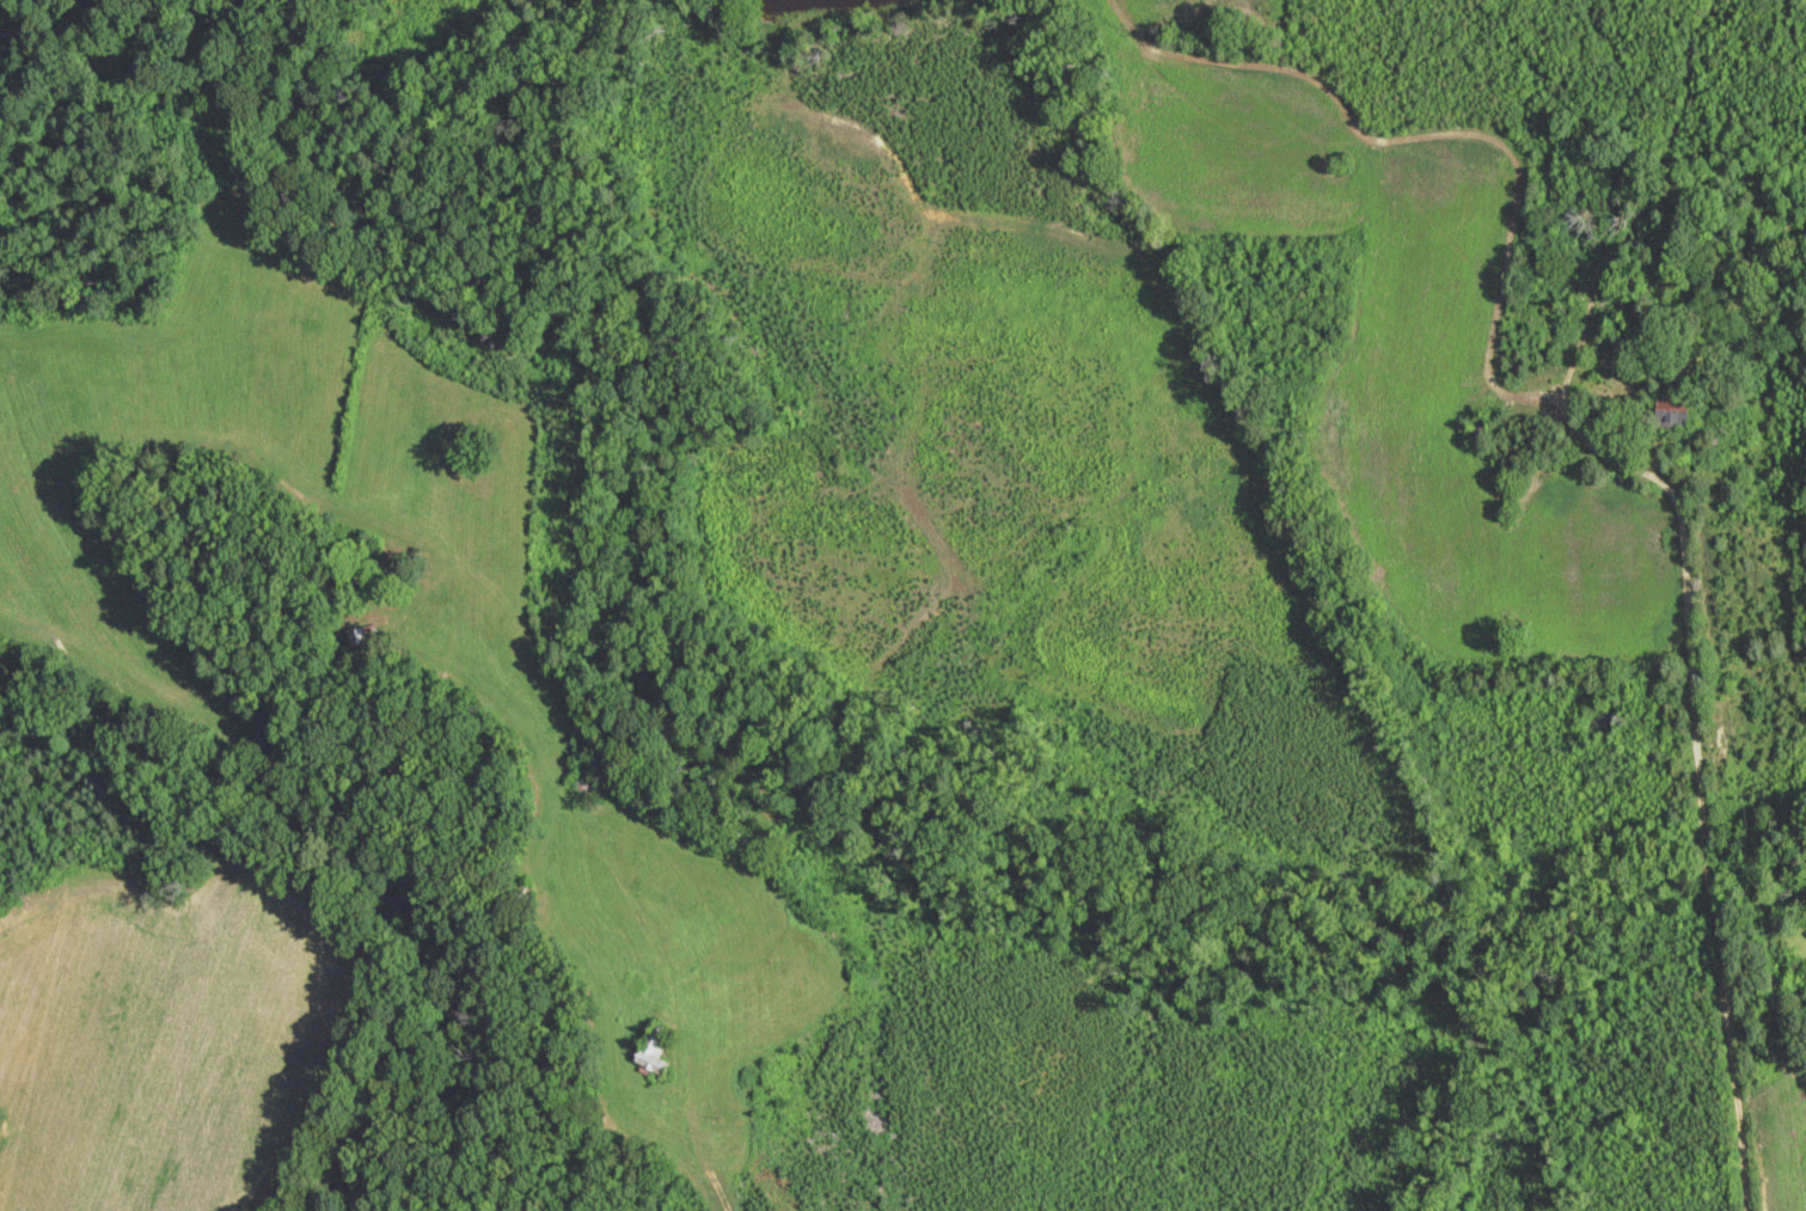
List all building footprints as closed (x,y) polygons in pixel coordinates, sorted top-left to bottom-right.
[(1658,429),(1688,429),(1688,402),(1658,402),(1658,429)] [(381,639),(377,624),(349,632),(353,646),(381,639)] [(669,1062),(659,1058),(672,1032),(655,1023),(635,1062),(662,1076),(669,1062)]
